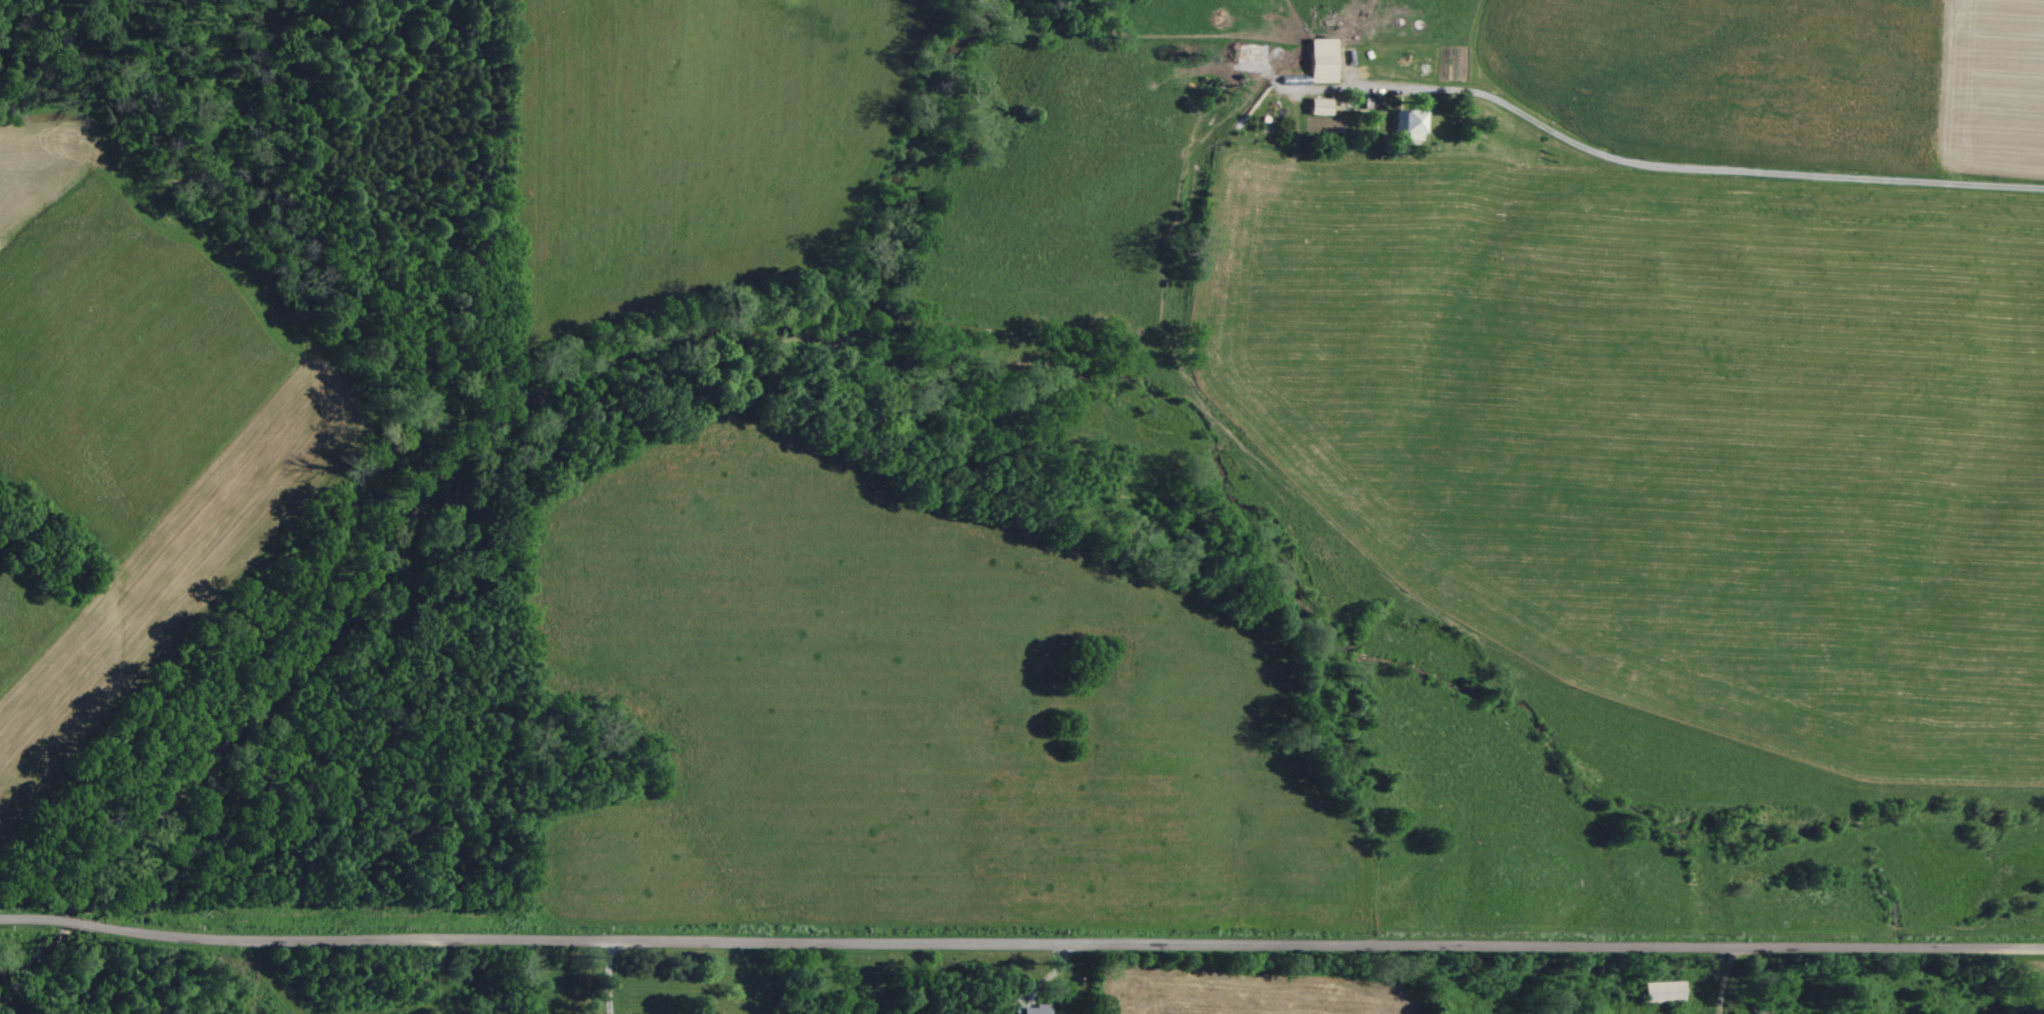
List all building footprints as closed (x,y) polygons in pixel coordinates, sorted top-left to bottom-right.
[(1337,81),(1336,38),(1311,38),(1311,82),(1337,81)] [(1332,113),(1332,97),(1312,97),(1311,113),(1332,113)] [(1050,1006),(1024,1005),(1024,1013),(1050,1013),(1050,1006)]
